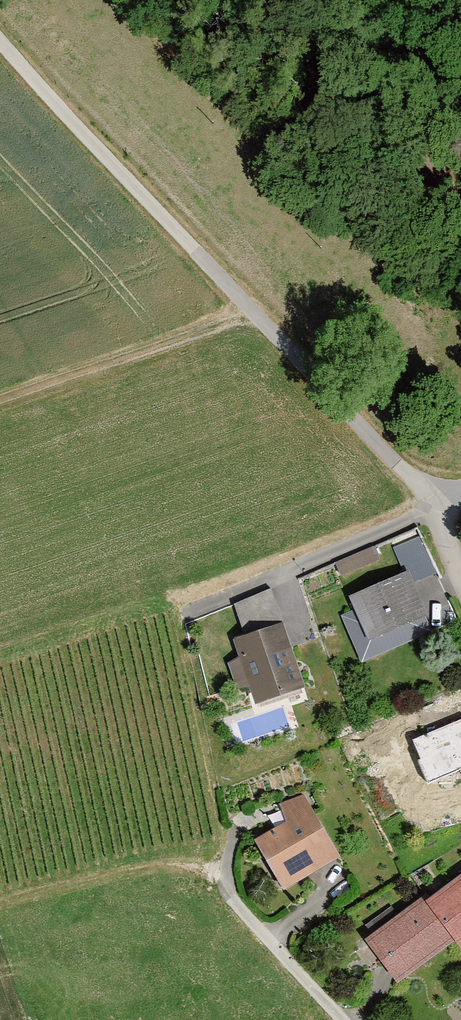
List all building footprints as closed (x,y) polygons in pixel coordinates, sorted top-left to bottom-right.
[(416,620),(401,576),(344,595),(359,640),(416,620)] [(276,622),(226,639),(251,714),(302,697),(276,622)] [(401,736),(425,788),(460,772),(460,710),(401,736)] [(248,842),(274,890),(333,858),(299,795),(276,808),(284,823),(248,842)] [(453,949),(460,943),(460,872),(419,903),(450,945),(453,949)] [(361,938),(395,984),(450,945),(419,903),(416,898),(361,938)]
